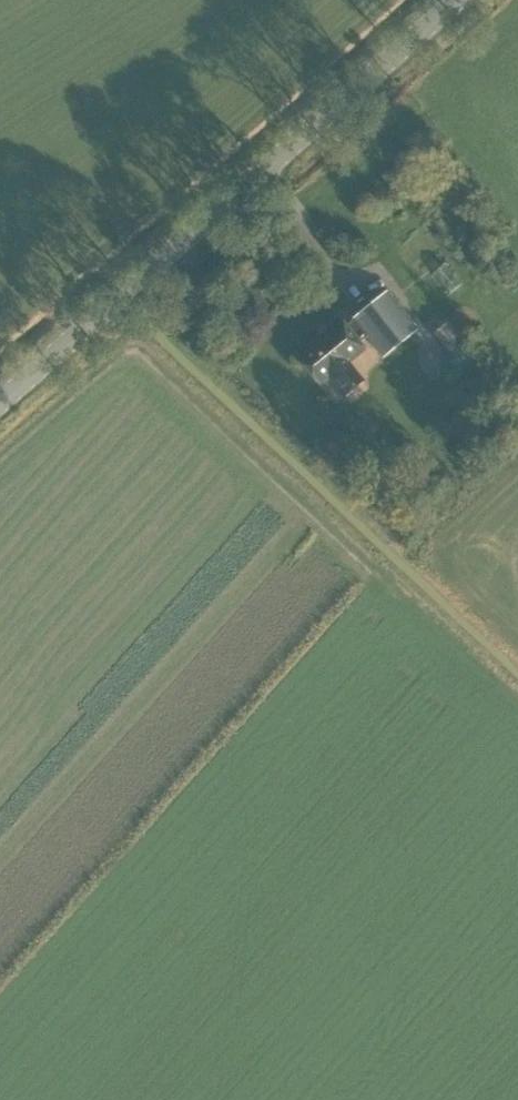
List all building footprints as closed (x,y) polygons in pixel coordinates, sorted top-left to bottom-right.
[(367,337),(383,357),(417,330),(386,292),(353,319),(355,321),(347,327),(341,320),(309,345),(311,348),(297,359),(319,386),(329,378),(345,397),(363,382),(348,363),(365,349),(359,343),(367,337)] [(469,344),(449,320),(432,335),(452,359),(469,344)] [(414,391),(423,405),(448,389),(440,375),(414,391)]
